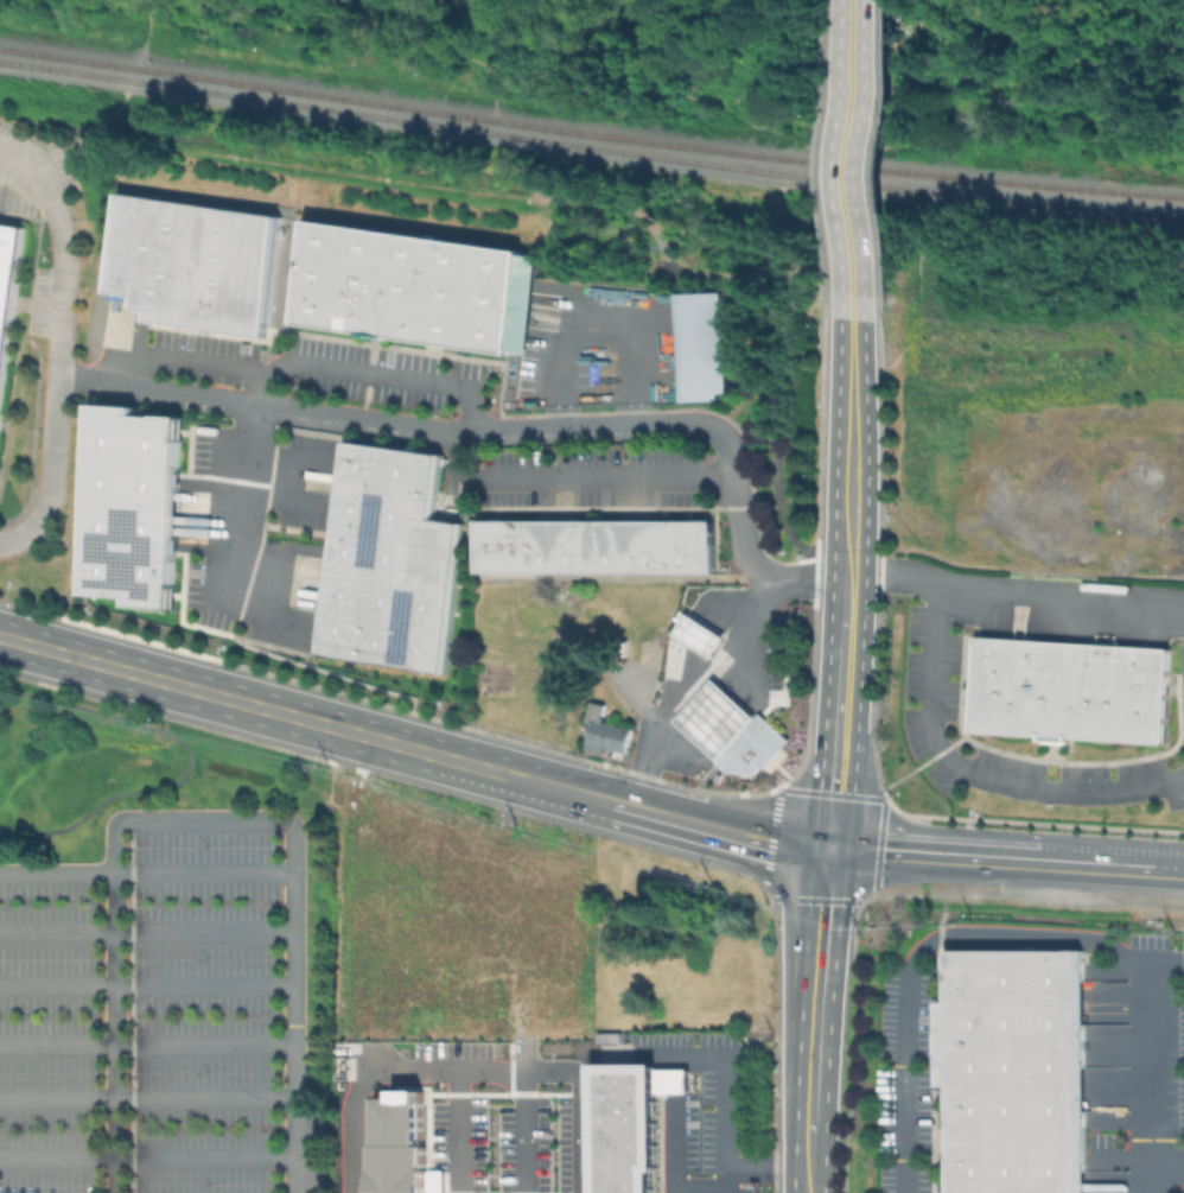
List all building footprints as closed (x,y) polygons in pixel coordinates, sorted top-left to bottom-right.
[(282,214),(120,192),(106,292),(134,297),(132,307),(147,310),(146,319),(265,336),(282,214)] [(316,223),(542,259),(528,354),(504,350),(504,356),(299,323),(314,226),(316,223)] [(26,228),(0,407),(0,224),(26,228)] [(723,294),(724,401),(683,402),(682,294),(723,294)] [(135,407),(90,404),(79,595),(123,597),(122,604),(168,608),(179,417),(135,414),(135,407)] [(440,452),(346,439),(317,655),(441,673),(461,522),(432,519),(440,452)] [(713,523),(713,575),(483,573),(483,521),(713,523)] [(723,636),(686,613),(673,634),(709,658),(723,636)] [(1167,648),(974,636),(968,731),(1053,736),(1161,743),(1167,648)] [(753,717),(713,679),(675,721),(717,759),(753,717)] [(582,750),(601,755),(602,749),(623,753),(629,728),(599,721),(603,704),(588,700),(584,719),(589,720),(582,750)] [(757,712),(753,717),(717,759),(713,761),(725,772),(750,774),(757,766),(760,768),(787,738),(757,712)] [(1082,947),(1082,1192),(940,1192),(948,1192),(948,1085),(940,1085),(941,1000),(948,998),(949,947),(1082,947)] [(622,1034),(622,1043),(599,1043),(599,1034),(622,1034)] [(653,1168),(660,1168),(658,1091),(675,1091),(690,1091),(690,1070),(675,1070),(657,1070),(657,1065),(599,1066),(601,1192),(653,1192),(653,1168)] [(431,1091),(431,1192),(371,1192),(371,1103),(395,1103),(395,1091),(431,1091)]
